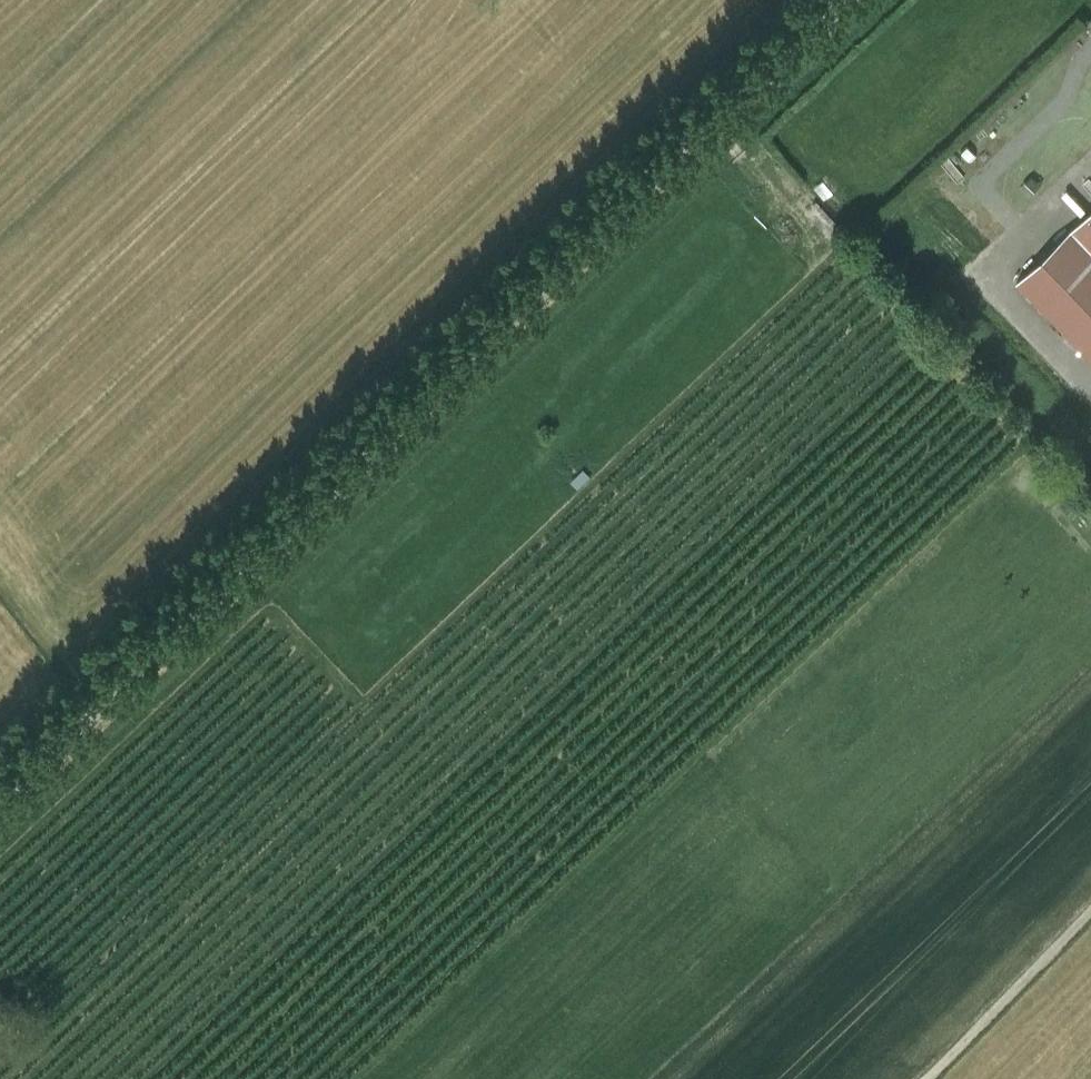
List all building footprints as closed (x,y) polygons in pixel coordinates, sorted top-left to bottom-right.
[(1017,281),(1090,357),(1090,209),(1017,281)] [(12,1000),(0,987),(0,1011),(12,1000)]
